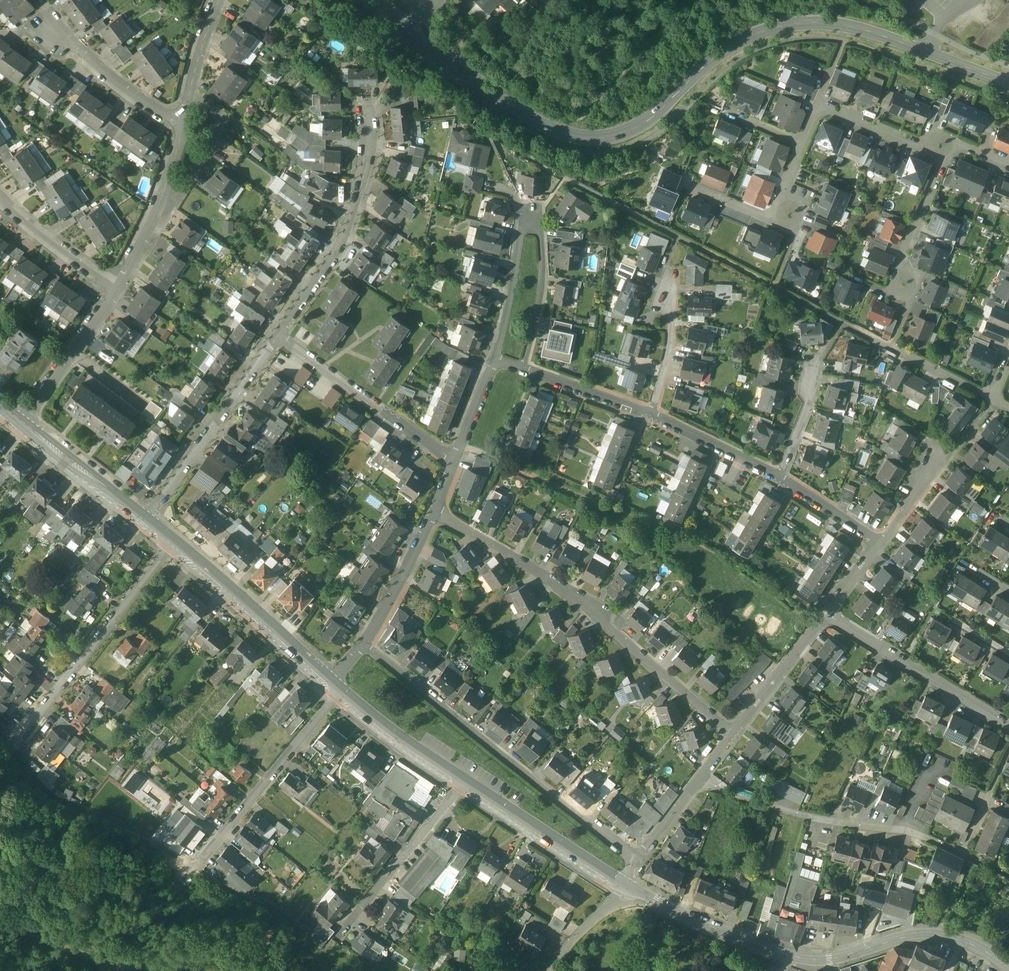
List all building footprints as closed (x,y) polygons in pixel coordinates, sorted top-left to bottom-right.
[(0,3),(0,6),(13,23),(25,14),(14,0),(3,0),(0,3)] [(25,14),(34,7),(29,0),(14,0),(25,14)] [(62,3),(68,12),(84,0),(66,0),(62,3)] [(68,12),(74,20),(94,6),(89,0),(84,0),(68,12)] [(253,3),(272,17),(280,6),(273,1),(272,0),(255,0),(253,3)] [(475,1),(477,3),(487,12),(499,0),(476,0),(475,1)] [(510,9),(516,1),(518,0),(500,0),(510,9)] [(253,3),(245,15),(257,24),(264,29),(272,17),(253,3)] [(487,12),(477,3),(468,12),(481,24),(490,15),(487,12)] [(94,6),(74,20),(81,29),(90,22),(100,15),(94,6)] [(257,24),(245,15),(244,14),(240,19),(253,28),(257,24)] [(100,15),(90,22),(94,27),(102,21),(104,20),(100,15)] [(106,26),(100,30),(100,31),(106,39),(126,24),(119,16),(106,26)] [(253,28),(240,19),(236,24),(237,25),(238,24),(249,33),(253,28)] [(482,27),(474,20),(469,24),(477,32),(482,27)] [(94,27),(92,28),(96,33),(100,31),(100,30),(106,26),(102,21),(94,27)] [(126,24),(106,39),(112,47),(113,47),(120,42),(132,33),(126,24)] [(249,33),(238,24),(237,25),(230,36),(249,50),(257,38),(249,33)] [(249,50),(230,36),(221,47),(228,52),(241,61),(241,60),(249,50)] [(2,55),(8,47),(9,47),(10,45),(0,38),(0,54),(2,55)] [(120,42),(113,47),(112,47),(110,49),(114,54),(116,53),(123,47),(120,42)] [(133,55),(132,56),(132,57),(139,65),(158,51),(151,42),(133,55)] [(123,47),(116,53),(119,58),(130,50),(126,45),(123,47)] [(6,74),(20,55),(9,47),(8,47),(2,55),(0,58),(0,70),(6,74)] [(130,50),(119,58),(123,63),(132,57),(132,56),(133,55),(130,50)] [(373,55),(366,50),(363,53),(370,58),(373,55)] [(158,51),(139,65),(145,74),(164,59),(158,51)] [(241,61),(228,52),(224,57),(228,59),(244,70),(248,65),(241,60),(241,61)] [(813,63),(791,53),(785,66),(793,69),(787,83),(793,85),(807,92),(809,92),(815,78),(808,75),(813,63)] [(20,55),(6,74),(17,82),(25,72),(31,63),(20,55)] [(31,63),(25,72),(30,75),(39,62),(34,59),(31,63)] [(164,59),(145,74),(152,83),(161,77),(171,69),(164,59)] [(244,70),(228,59),(224,65),(227,67),(228,67),(240,75),(244,70)] [(39,62),(30,75),(35,79),(43,66),(44,67),(44,66),(39,62)] [(35,79),(30,86),(41,94),(55,75),(44,67),(43,66),(35,79)] [(240,75),(228,67),(227,67),(219,78),(239,92),(247,80),(240,75)] [(836,68),(829,83),(835,86),(840,74),(842,70),(836,68)] [(171,69),(161,77),(164,82),(174,74),(171,69)] [(361,83),(361,69),(349,69),(349,81),(352,83),(361,83)] [(378,69),(361,69),(361,83),(361,86),(370,86),(370,83),(378,83),(378,69)] [(387,70),(380,80),(385,83),(392,73),(387,70)] [(835,86),(832,94),(845,100),(854,80),(840,74),(835,86)] [(66,83),(55,75),(41,94),(52,102),(64,85),(66,83)] [(71,75),(66,83),(64,85),(70,89),(77,79),(71,75)] [(400,77),(390,90),(397,95),(407,82),(400,77)] [(239,92),(219,78),(212,89),(211,89),(223,98),(231,103),(239,92)] [(82,82),(77,79),(70,89),(74,92),(82,82)] [(881,87),(867,81),(863,90),(860,98),(874,104),(881,87)] [(87,86),(82,82),(74,92),(79,95),(83,90),(84,90),(87,86)] [(763,93),(741,84),(732,103),(738,106),(738,107),(750,112),(750,111),(756,113),(758,107),(764,93),(763,93)] [(807,92),(793,85),(790,92),(800,96),(805,98),(807,92)] [(223,98),(211,89),(212,89),(211,88),(207,94),(220,103),(223,98)] [(307,94),(297,88),(294,93),(303,100),(307,94)] [(858,88),(853,99),(859,101),(860,98),(863,90),(858,88)] [(790,92),(783,89),(781,95),(798,102),(800,96),(790,92)] [(84,90),(83,90),(79,95),(69,109),(79,116),(93,97),(84,90)] [(764,93),(758,107),(764,110),(771,93),(765,90),(763,93),(764,93)] [(332,94),(313,94),(313,105),(321,105),(321,109),(322,109),(341,109),(340,92),(332,92),(332,94)] [(912,100),(896,93),(889,110),(905,117),(912,100)] [(798,102),(781,95),(778,103),(784,105),(781,115),(782,116),(779,124),(794,130),(797,129),(804,113),(802,109),(796,107),(798,102)] [(412,96),(401,97),(402,106),(411,105),(411,106),(413,105),(412,96)] [(93,97),(79,116),(88,122),(102,103),(93,97)] [(929,107),(912,100),(905,117),(922,124),(929,107)] [(970,107),(953,101),(946,117),(963,124),(970,107)] [(102,103),(88,122),(97,129),(98,128),(105,118),(111,110),(102,103)] [(778,103),(774,112),(781,115),(784,105),(778,103)] [(934,104),(927,121),(933,123),(939,107),(934,104)] [(321,105),(313,105),(310,109),(319,115),(322,115),(322,109),(321,109),(321,105)] [(402,106),(391,107),(393,123),(412,121),(411,106),(411,105),(402,106)] [(987,114),(970,107),(963,124),(980,131),(987,114)] [(287,113),(280,122),(284,124),(284,125),(291,116),(287,113)] [(120,128),(115,136),(115,137),(124,143),(138,124),(128,117),(120,128)] [(105,118),(98,128),(103,131),(110,121),(105,118)] [(741,128),(718,118),(712,133),(719,136),(718,137),(728,141),(728,140),(735,143),(741,128)] [(343,121),(323,120),(323,124),(323,134),(322,138),(326,138),(342,138),(343,121)] [(115,125),(110,121),(103,131),(106,133),(108,135),(115,125)] [(412,121),(393,123),(394,140),(410,138),(413,138),(412,121)] [(840,130),(823,123),(816,140),(833,148),(834,145),(840,130)] [(138,124),(124,143),(133,149),(146,130),(138,124)] [(284,125),(284,124),(277,133),(286,140),(292,131),(284,125)] [(323,124),(312,124),(312,132),(323,134),(323,124)] [(115,125),(108,135),(114,139),(115,137),(115,136),(120,128),(115,125)] [(312,132),(303,131),(304,129),(296,125),(292,131),(311,144),(318,145),(326,145),(326,138),(322,138),(323,134),(312,132)] [(103,131),(98,128),(97,129),(95,132),(102,138),(106,133),(103,131)] [(752,133),(741,128),(735,143),(734,145),(745,149),(752,133)] [(1000,129),(993,145),(1008,152),(1008,133),(1000,129)] [(146,130),(133,149),(142,156),(148,147),(156,137),(146,130)] [(460,133),(452,131),(447,149),(457,151),(459,139),(461,140),(468,141),(470,135),(468,134),(469,134),(467,131),(463,130),(461,132),(460,133)] [(311,144),(292,131),(286,140),(300,150),(305,150),(305,153),(309,153),(309,155),(310,158),(315,158),(317,156),(317,151),(318,145),(311,144)] [(868,139),(853,132),(850,140),(846,149),(861,155),(868,139)] [(413,138),(410,138),(410,145),(416,147),(417,144),(418,137),(413,138)] [(845,137),(838,154),(843,156),(846,149),(850,140),(845,137)] [(468,141),(461,140),(459,139),(457,151),(455,158),(470,161),(470,165),(485,168),(490,147),(475,143),(468,141)] [(768,139),(759,162),(772,168),(779,171),(781,165),(782,166),(787,154),(786,153),(788,147),(768,139)] [(259,160),(265,153),(256,145),(250,151),(259,160)] [(287,145),(284,150),(283,150),(282,152),(286,155),(291,148),(287,145)] [(416,147),(410,145),(408,153),(422,157),(424,149),(416,147)] [(840,148),(834,145),(833,148),(832,151),(838,154),(840,148)] [(0,151),(0,155),(1,157),(10,151),(11,150),(8,146),(0,151)] [(13,156),(6,161),(12,169),(32,156),(26,147),(13,156)] [(153,151),(148,147),(142,156),(141,157),(146,161),(153,151)] [(870,148),(864,164),(869,167),(876,150),(870,148)] [(882,151),(877,149),(876,150),(869,167),(869,168),(874,170),(882,174),(887,176),(895,156),(889,154),(891,151),(884,148),(882,151)] [(1,157),(0,157),(4,162),(6,161),(13,156),(10,151),(1,157)] [(153,151),(146,161),(144,164),(150,168),(159,155),(153,151)] [(325,151),(325,152),(321,152),(321,158),(324,159),(324,163),(324,169),(325,169),(340,170),(341,152),(325,151)] [(422,157),(408,153),(406,161),(407,162),(412,163),(412,164),(420,165),(422,157)] [(32,156),(12,169),(18,178),(38,165),(32,156)] [(929,164),(910,156),(909,160),(902,176),(901,179),(911,184),(913,179),(921,182),(929,164)] [(406,161),(393,157),(388,172),(404,177),(406,170),(407,170),(405,169),(407,162),(406,161)] [(909,160),(901,157),(894,173),(902,176),(909,160)] [(315,161),(300,160),(297,158),(294,161),(304,168),(313,170),(314,171),(315,162),(315,161)] [(955,170),(950,183),(964,188),(973,166),(960,160),(955,170)] [(315,162),(314,171),(325,173),(325,169),(324,169),(324,163),(315,162)] [(772,168),(759,162),(756,169),(770,174),(772,168)] [(420,165),(412,164),(409,171),(406,170),(404,177),(411,179),(414,172),(418,173),(420,165)] [(729,173),(710,165),(710,164),(709,164),(702,181),(722,189),(726,180),(729,173)] [(38,165),(18,178),(24,187),(34,180),(43,174),(44,173),(38,165)] [(729,173),(726,180),(731,183),(737,168),(732,166),(729,173)] [(973,166),(964,188),(969,190),(978,194),(981,186),(987,172),(973,166)] [(955,170),(949,168),(942,184),(948,187),(950,183),(955,170)] [(680,176),(664,169),(659,181),(662,182),(675,188),(680,176)] [(770,174),(756,169),(753,175),(767,181),(770,174)] [(314,171),(313,170),(310,179),(309,179),(308,180),(309,180),(306,188),(308,189),(310,190),(311,191),(315,182),(319,184),(322,177),(323,177),(325,173),(314,171)] [(237,184),(218,171),(208,186),(218,193),(226,199),(227,199),(237,184)] [(43,174),(34,180),(37,185),(44,180),(47,179),(43,174)] [(541,176),(525,175),(524,182),(526,182),(525,193),(539,195),(541,176)] [(767,181),(753,175),(744,198),(764,207),(766,201),(767,201),(772,189),(771,189),(773,183),(767,181)] [(48,185),(42,189),(49,199),(69,185),(62,176),(48,185)] [(306,188),(289,176),(285,182),(297,191),(307,195),(310,191),(310,190),(308,189),(306,188)] [(482,178),(471,176),(469,182),(481,185),(482,178)] [(337,183),(323,177),(322,177),(319,184),(315,182),(311,191),(310,190),(310,191),(331,199),(337,183)] [(1005,181),(1004,179),(1001,177),(999,178),(992,193),(989,201),(990,201),(1008,209),(1008,182),(1005,181)] [(37,185),(35,187),(38,192),(42,189),(48,185),(44,180),(37,185)] [(481,185),(469,182),(466,181),(464,189),(479,193),(481,185)] [(285,182),(279,190),(286,195),(305,209),(305,216),(309,219),(313,210),(311,210),(312,208),(305,205),(307,202),(308,203),(310,197),(307,195),(297,191),(285,182)] [(675,188),(662,182),(657,194),(654,192),(650,202),(661,207),(662,205),(671,209),(678,192),(674,190),(675,188)] [(849,193),(827,184),(825,185),(823,189),(824,190),(821,197),(844,206),(849,193)] [(69,185),(49,199),(55,207),(75,194),(69,185)] [(987,189),(981,186),(978,194),(977,196),(975,200),(982,203),(982,202),(987,191),(987,189)] [(397,202),(382,191),(377,198),(380,200),(374,209),(390,220),(395,214),(391,211),(397,203),(398,202),(397,202)] [(584,201),(569,191),(554,214),(563,220),(563,219),(569,223),(576,212),(586,218),(592,210),(582,203),(584,201)] [(992,193),(987,191),(982,202),(988,204),(990,201),(989,201),(992,193)] [(226,199),(218,193),(215,198),(227,207),(231,202),(227,199),(226,199)] [(75,194),(55,207),(61,217),(79,205),(81,204),(75,194)] [(410,203),(401,197),(397,202),(398,202),(397,203),(405,208),(406,209),(410,203)] [(844,206),(821,197),(819,203),(817,204),(815,208),(816,210),(839,219),(844,206)] [(292,204),(284,198),(279,204),(288,211),(292,204)] [(697,201),(691,198),(686,209),(684,210),(681,216),(682,218),(687,220),(690,219),(702,224),(707,212),(710,206),(704,203),(702,204),(698,202),(697,201)] [(507,206),(488,201),(484,216),(484,217),(493,220),(503,222),(507,206)] [(405,208),(397,203),(391,211),(395,214),(390,220),(398,225),(404,217),(401,215),(405,208)] [(410,203),(406,209),(405,208),(401,215),(404,217),(410,221),(415,214),(412,212),(415,207),(410,203)] [(301,211),(292,204),(288,211),(296,217),(301,211)] [(79,205),(70,212),(73,217),(83,210),(79,205)] [(330,213),(313,205),(312,208),(311,210),(313,210),(309,219),(324,226),(330,213)] [(86,215),(79,220),(85,228),(106,215),(99,206),(86,215)] [(83,210),(73,217),(76,221),(79,220),(86,215),(83,210)] [(893,215),(883,211),(881,216),(887,218),(891,220),(893,215)] [(715,215),(707,212),(702,224),(703,227),(709,229),(715,215)] [(964,219),(948,212),(946,218),(962,224),(964,219)] [(946,218),(935,213),(928,228),(956,239),(962,224),(946,218)] [(106,215),(85,228),(91,237),(111,223),(106,215)] [(493,220),(484,217),(484,216),(483,216),(481,222),(492,225),(493,220)] [(828,221),(816,216),(813,224),(825,229),(828,221)] [(202,227),(187,217),(183,222),(198,233),(202,227)] [(887,218),(880,236),(889,240),(896,243),(898,237),(900,238),(903,231),(901,230),(904,225),(891,220),(887,218)] [(233,232),(233,220),(224,219),(224,231),(233,232)] [(481,222),(471,219),(469,226),(477,228),(490,231),(492,225),(481,222)] [(293,230),(280,221),(273,230),(286,239),(289,234),(290,234),(293,230)] [(183,222),(182,222),(173,234),(191,247),(200,234),(183,222)] [(111,223),(91,237),(97,246),(104,241),(118,232),(111,223)] [(391,235),(375,223),(363,240),(381,253),(382,252),(387,243),(386,242),(391,235)] [(762,233),(747,227),(741,241),(748,243),(749,247),(772,256),(773,254),(776,253),(778,249),(777,246),(781,235),(773,232),(773,233),(763,229),(762,233)] [(490,231),(477,228),(473,245),(499,252),(503,234),(490,231)] [(575,232),(557,230),(557,236),(562,237),(574,239),(575,232)] [(834,239),(815,231),(813,237),(810,238),(811,241),(809,247),(827,255),(830,249),(833,248),(832,244),(834,239)] [(299,241),(296,246),(309,256),(319,242),(306,232),(299,241)] [(290,234),(289,234),(286,239),(296,246),(299,241),(290,234)] [(880,236),(876,234),(874,240),(887,245),(889,240),(880,236)] [(391,235),(386,242),(387,243),(391,246),(396,238),(391,235)] [(574,239),(562,237),(561,244),(570,245),(579,246),(582,246),(583,240),(574,239)] [(874,240),(870,238),(867,246),(873,249),(873,248),(884,253),(887,245),(874,240)] [(296,246),(286,239),(282,244),(292,251),(296,246)] [(954,246),(937,239),(934,245),(948,251),(948,252),(950,253),(954,246)] [(104,241),(97,246),(95,247),(98,252),(107,246),(104,241)] [(8,244),(3,251),(8,255),(14,246),(9,242),(8,244)] [(934,245),(927,243),(924,250),(923,249),(920,256),(922,256),(919,264),(936,271),(940,263),(943,262),(948,252),(948,251),(934,245)] [(579,246),(570,245),(561,244),(560,255),(556,255),(555,265),(574,267),(574,259),(578,260),(579,246)] [(14,246),(8,255),(12,258),(19,249),(14,246)] [(286,260),(285,261),(288,262),(299,270),(309,256),(296,246),(292,251),(286,260)] [(644,246),(636,265),(652,272),(660,253),(644,246)] [(884,253),(873,248),(873,249),(869,259),(873,261),(870,269),(883,274),(886,266),(890,265),(888,262),(891,256),(884,253)] [(19,249),(12,258),(17,261),(21,255),(23,252),(19,249)] [(477,252),(466,249),(465,256),(471,257),(475,258),(477,252)] [(177,257),(169,251),(160,264),(175,276),(184,263),(185,262),(177,257)] [(191,258),(181,251),(177,257),(185,262),(184,263),(186,264),(191,258)] [(286,260),(274,251),(270,257),(280,264),(284,267),(288,262),(285,261),(286,260)] [(392,260),(382,252),(381,253),(377,258),(388,266),(392,260)] [(707,263),(687,252),(682,262),(688,265),(687,275),(686,284),(692,284),(691,285),(699,285),(700,269),(704,269),(707,263)] [(375,262),(362,253),(356,261),(354,260),(348,268),(365,280),(377,264),(375,262)] [(30,262),(21,255),(17,261),(8,275),(16,281),(30,262)] [(869,259),(863,256),(860,264),(870,269),(873,261),(869,259)] [(280,264),(270,257),(267,262),(276,269),(280,264)] [(388,266),(377,258),(375,262),(377,264),(385,270),(388,266)] [(475,258),(472,267),(469,278),(491,285),(497,266),(493,265),(493,264),(475,258)] [(30,262),(16,281),(25,287),(38,267),(30,262)] [(258,275),(263,268),(254,262),(249,270),(258,275)] [(636,269),(621,262),(618,268),(633,275),(636,269)] [(943,262),(940,263),(936,271),(942,273),(945,266),(943,262)] [(797,267),(789,263),(784,275),(792,279),(797,267)] [(175,276),(160,264),(150,278),(159,285),(165,289),(166,289),(175,276)] [(818,271),(803,265),(802,268),(797,267),(792,279),(792,280),(805,285),(806,288),(810,289),(813,288),(815,282),(814,280),(818,271)] [(38,267),(25,287),(33,293),(43,279),(47,273),(38,267)] [(633,275),(618,268),(615,275),(627,280),(628,280),(630,281),(633,275)] [(854,274),(838,268),(835,275),(840,278),(841,277),(851,281),(854,274)] [(1000,268),(997,276),(1004,279),(1008,281),(1008,272),(1003,270),(1000,268)] [(47,273),(43,279),(48,283),(54,273),(49,270),(47,273)] [(292,280),(278,270),(272,279),(268,284),(282,294),(292,280)] [(272,279),(262,272),(258,277),(268,284),(272,279)] [(54,273),(48,283),(53,286),(56,281),(59,277),(54,273)] [(466,277),(455,273),(453,279),(464,282),(466,277)] [(268,284),(258,277),(254,283),(264,290),(265,290),(268,284)] [(851,281),(841,277),(840,278),(833,295),(842,299),(853,304),(856,297),(859,296),(860,293),(859,290),(861,285),(851,281)] [(581,281),(566,278),(565,284),(573,285),(580,287),(581,281)] [(341,279),(322,306),(331,313),(338,318),(339,317),(358,291),(341,279)] [(1002,284),(999,286),(1000,289),(998,295),(1008,299),(1008,281),(1004,279),(1002,284)] [(630,281),(628,280),(627,280),(622,294),(638,301),(640,296),(642,297),(646,287),(630,281)] [(958,286),(942,280),(940,285),(946,288),(945,290),(955,295),(958,286)] [(66,287),(56,281),(53,286),(43,300),(53,307),(66,287)] [(940,285),(930,281),(926,291),(923,292),(922,296),(923,299),(929,301),(930,304),(934,306),(936,305),(938,305),(945,290),(946,288),(940,285)] [(565,284),(556,282),(553,301),(569,304),(573,285),(565,284)] [(282,294),(268,284),(265,290),(264,290),(258,299),(272,309),(282,294)] [(165,289),(159,285),(156,290),(165,297),(169,292),(166,289),(165,289)] [(482,288),(471,285),(469,291),(473,292),(474,291),(480,293),(482,288)] [(66,287),(53,307),(61,313),(75,293),(66,287)] [(152,295),(142,288),(135,298),(152,310),(159,301),(152,295)] [(256,296),(246,289),(241,295),(242,295),(251,302),(256,296)] [(165,297),(156,290),(152,295),(159,301),(161,303),(165,297)] [(480,293),(474,291),(473,292),(467,309),(485,315),(491,297),(480,293)] [(75,293),(61,313),(71,320),(81,306),(85,300),(75,293)] [(638,301),(622,294),(616,308),(627,313),(634,316),(638,307),(636,306),(638,301)] [(251,302),(242,295),(238,300),(241,302),(248,307),(248,306),(251,302)] [(711,298),(689,297),(689,296),(688,296),(687,313),(688,314),(688,313),(710,314),(710,315),(711,315),(712,297),(711,297),(711,298)] [(85,300),(81,306),(86,310),(92,300),(87,297),(85,300)] [(152,310),(135,298),(127,309),(137,316),(144,322),(145,321),(152,310)] [(1005,306),(988,299),(986,304),(993,307),(1002,311),(1005,306)] [(248,306),(248,307),(241,302),(235,310),(236,310),(244,316),(240,322),(255,333),(265,318),(248,306)] [(893,309),(875,302),(869,316),(887,324),(890,317),(893,309)] [(235,310),(226,305),(223,310),(232,316),(236,310),(235,310)] [(627,313),(616,308),(614,307),(610,317),(624,320),(627,313)] [(993,307),(987,320),(1008,328),(1008,325),(1008,314),(1002,311),(993,307)] [(941,314),(928,308),(923,319),(933,323),(936,325),(941,314)] [(244,316),(236,310),(232,316),(235,319),(240,322),(244,316)] [(339,317),(338,318),(331,313),(312,339),(329,351),(348,324),(339,317)] [(144,322),(137,316),(134,321),(143,328),(147,323),(145,321),(144,322)] [(392,316),(373,343),(382,349),(389,354),(409,327),(392,316)] [(475,322),(461,317),(458,324),(463,326),(463,325),(473,328),(475,322)] [(890,317),(887,324),(885,329),(892,332),(897,320),(890,317)] [(923,319),(921,318),(913,321),(911,322),(910,324),(911,326),(908,332),(924,338),(925,336),(928,334),(933,323),(923,319)] [(240,322),(235,319),(231,325),(235,328),(240,322)] [(130,326),(120,320),(113,329),(131,341),(132,342),(138,333),(139,333),(130,326)] [(555,320),(553,328),(570,332),(572,324),(555,320)] [(1008,328),(987,320),(982,333),(991,337),(1002,341),(1008,328)] [(143,328),(134,321),(130,326),(139,333),(138,333),(146,339),(151,333),(143,328)] [(235,328),(230,335),(235,339),(234,341),(238,343),(239,341),(245,346),(255,333),(240,322),(235,328)] [(820,322),(800,323),(801,342),(822,341),(822,333),(822,331),(821,331),(820,322)] [(718,326),(704,324),(703,331),(708,332),(716,334),(718,326)] [(473,328),(463,325),(463,326),(460,333),(463,334),(459,346),(458,347),(477,353),(484,332),(473,328)] [(0,354),(0,358),(15,368),(17,370),(38,341),(19,327),(0,354)] [(227,334),(217,327),(214,332),(216,333),(224,339),(227,334)] [(570,362),(577,333),(570,332),(553,328),(550,327),(547,341),(544,340),(541,356),(570,362)] [(703,331),(689,328),(687,338),(688,339),(686,345),(704,349),(708,332),(703,331)] [(131,341),(113,329),(106,338),(117,346),(124,351),(131,341)] [(982,333),(975,330),(973,335),(989,342),(991,337),(982,333)] [(460,333),(455,332),(451,343),(459,346),(463,334),(460,333)] [(224,339),(216,333),(211,340),(216,344),(219,346),(224,339)] [(651,339),(634,334),(629,352),(645,357),(651,339)] [(989,342),(973,335),(970,341),(977,344),(987,348),(989,342)] [(440,341),(435,338),(432,344),(436,346),(440,341)] [(796,343),(785,339),(783,345),(794,350),(796,343)] [(211,340),(206,346),(202,343),(199,346),(204,349),(209,353),(216,344),(211,340)] [(449,347),(440,341),(436,346),(454,357),(457,350),(449,347)] [(216,344),(209,353),(216,358),(222,348),(219,346),(216,344)] [(868,348),(847,344),(843,361),(844,361),(842,369),(851,371),(853,361),(862,363),(861,368),(866,369),(868,358),(866,357),(868,348)] [(987,348),(977,344),(969,363),(990,372),(998,352),(987,348)] [(124,351),(117,346),(114,351),(123,358),(127,353),(124,351)] [(228,353),(222,348),(216,358),(229,367),(236,358),(231,355),(232,353),(229,351),(228,353)] [(204,349),(198,357),(203,362),(209,353),(204,349)] [(389,354),(382,349),(364,376),(380,388),(399,361),(389,354)] [(469,355),(457,350),(454,357),(453,360),(455,361),(465,364),(469,355)] [(606,354),(594,351),(592,358),(603,362),(606,354)] [(631,355),(619,352),(617,358),(629,362),(631,355)] [(793,357),(772,352),(766,373),(766,374),(776,376),(784,379),(786,371),(789,371),(793,357)] [(216,358),(209,353),(203,362),(210,366),(216,358)] [(617,358),(606,354),(603,362),(625,368),(627,369),(627,368),(629,362),(617,358)] [(714,358),(702,356),(701,362),(706,363),(706,364),(712,365),(714,358)] [(158,363),(150,357),(146,364),(154,369),(158,363)] [(203,362),(198,357),(193,363),(206,372),(209,367),(210,366),(203,362)] [(701,362),(683,357),(681,366),(683,367),(681,375),(689,377),(701,380),(703,371),(704,372),(706,364),(706,363),(701,362)] [(0,358),(0,372),(8,378),(15,368),(0,358)] [(229,367),(216,358),(210,366),(209,367),(223,377),(229,367)] [(449,358),(445,368),(451,370),(455,361),(453,360),(449,358)] [(874,359),(868,358),(866,369),(872,370),(874,359)] [(465,364),(455,361),(451,370),(467,376),(471,367),(465,364)] [(312,372),(302,365),(292,379),(301,387),(312,372)] [(898,366),(897,367),(895,372),(890,385),(902,391),(910,374),(911,375),(911,373),(910,372),(908,370),(908,369),(907,368),(907,367),(906,366),(904,366),(903,367),(902,367),(901,366),(899,366),(898,366)] [(646,374),(627,368),(627,369),(625,368),(620,384),(641,390),(646,374)] [(467,376),(451,370),(447,379),(463,386),(467,376)] [(895,372),(889,370),(884,383),(888,386),(889,384),(890,385),(895,372)] [(115,393),(89,373),(82,383),(108,403),(115,393)] [(776,376),(766,374),(766,373),(764,373),(762,380),(774,382),(776,376)] [(274,374),(264,387),(284,402),(287,398),(280,393),(287,384),(274,374)] [(902,391),(901,392),(921,403),(930,385),(911,375),(910,374),(902,391)] [(215,387),(201,378),(195,387),(209,396),(215,387)] [(463,386),(447,379),(444,389),(460,395),(463,386)] [(859,381),(847,379),(846,385),(851,386),(858,387),(859,381)] [(301,387),(292,380),(288,386),(296,392),(301,387)] [(774,382),(762,380),(761,386),(766,388),(767,387),(773,388),(774,382)] [(856,392),(850,391),(851,386),(846,385),(833,382),(832,385),(829,384),(824,403),(834,406),(842,408),(845,399),(854,402),(857,393),(856,392)] [(82,383),(81,383),(66,404),(72,409),(71,410),(71,412),(75,415),(77,415),(78,413),(81,415),(80,417),(80,419),(84,421),(85,421),(86,419),(93,424),(108,403),(82,383)] [(949,391),(939,383),(939,387),(939,398),(942,400),(949,391)] [(413,396),(415,390),(401,384),(399,390),(413,396)] [(698,388),(687,384),(685,390),(693,393),(697,394),(698,388)] [(342,393),(331,386),(321,401),(331,408),(342,393)] [(444,389),(437,386),(433,395),(440,398),(444,389)] [(209,396),(195,387),(188,396),(196,402),(202,406),(209,396)] [(284,402),(264,387),(255,400),(276,416),(286,403),(284,402)] [(685,390),(677,387),(672,404),(688,409),(693,393),(685,390)] [(773,388),(767,387),(766,388),(764,397),(761,396),(758,406),(779,411),(784,391),(773,388)] [(187,395),(177,388),(173,394),(174,395),(182,401),(187,395)] [(460,395),(444,389),(440,398),(456,404),(460,395)] [(548,394),(538,390),(536,395),(546,400),(548,394)] [(404,394),(397,392),(394,397),(400,401),(404,394)] [(976,408),(955,392),(949,400),(958,406),(943,425),(956,435),(976,408)] [(142,413),(115,393),(108,403),(135,423),(141,415),(142,413)] [(536,395),(530,393),(527,402),(542,409),(546,400),(536,395)] [(697,394),(693,393),(688,409),(697,412),(702,396),(697,394)] [(182,401),(174,395),(170,400),(179,407),(180,406),(189,413),(192,408),(182,401)] [(440,398),(433,395),(430,405),(436,407),(440,398)] [(456,404),(440,398),(436,407),(452,413),(456,404)] [(162,409),(151,400),(142,413),(141,415),(151,423),(162,409)] [(542,409),(527,402),(523,412),(539,418),(542,409)] [(135,423),(108,403),(93,424),(99,429),(98,430),(98,432),(102,435),(103,435),(105,433),(108,435),(106,437),(107,439),(110,441),(112,441),(113,439),(120,444),(135,423)] [(352,408),(347,405),(344,405),(337,415),(348,423),(347,425),(353,430),(363,416),(356,412),(355,413),(352,411),(352,408)] [(436,407),(429,405),(426,414),(432,417),(436,407)] [(189,413),(180,406),(179,407),(171,419),(186,429),(195,417),(189,413)] [(842,408),(834,406),(832,412),(843,415),(843,414),(845,409),(842,408)] [(452,413),(436,407),(432,417),(448,423),(452,413)] [(261,420),(248,411),(241,420),(255,430),(261,420)] [(539,418),(523,412),(519,421),(535,427),(539,418)] [(843,415),(832,412),(831,418),(840,420),(839,421),(843,422),(845,416),(843,415)] [(831,418),(820,414),(813,435),(822,438),(823,434),(833,437),(836,427),(837,428),(839,421),(840,420),(831,418)] [(895,417),(890,414),(887,419),(892,423),(895,417)] [(629,421),(618,416),(615,422),(618,423),(627,427),(629,421)] [(275,422),(268,417),(264,423),(280,434),(284,429),(275,422)] [(288,423),(279,417),(275,422),(284,429),(288,423)] [(448,423),(432,417),(429,425),(434,427),(434,429),(444,433),(448,423)] [(772,421),(761,417),(759,423),(764,425),(769,427),(772,421)] [(912,427),(895,417),(892,423),(899,427),(899,426),(909,432),(912,427)] [(983,434),(998,445),(1005,435),(1008,430),(1008,429),(994,418),(983,434)] [(370,419),(362,430),(372,437),(380,426),(370,419)] [(255,430),(241,420),(235,429),(234,430),(248,440),(255,430)] [(535,427),(519,421),(516,430),(531,436),(535,427)] [(615,422),(612,421),(608,433),(613,435),(618,423),(615,422)] [(758,422),(753,434),(759,437),(764,425),(759,423),(758,422)] [(164,429),(154,423),(150,428),(159,435),(160,434),(164,429)] [(627,427),(618,423),(613,435),(629,441),(634,430),(627,427)] [(769,427),(764,425),(759,437),(757,443),(773,449),(776,440),(781,442),(784,433),(769,427)] [(248,440),(234,430),(235,429),(232,426),(224,437),(241,449),(242,448),(248,440)] [(380,426),(372,437),(381,444),(389,432),(380,426)] [(889,444),(888,444),(896,448),(895,449),(902,453),(906,456),(910,447),(908,446),(914,435),(909,432),(899,426),(899,427),(889,444)] [(248,440),(242,448),(252,455),(258,447),(262,450),(265,449),(268,445),(267,443),(270,440),(255,430),(248,440)] [(531,436),(516,430),(512,440),(522,444),(527,446),(531,436)] [(159,435),(146,453),(164,466),(168,459),(170,460),(179,448),(160,434),(159,435)] [(573,444),(576,436),(569,434),(567,442),(573,444)] [(629,441),(613,435),(609,446),(625,453),(629,441)] [(998,445),(1000,446),(1001,445),(1008,451),(1008,437),(1005,435),(998,445)] [(224,437),(219,444),(217,443),(214,447),(215,449),(214,450),(214,453),(219,457),(219,459),(223,462),(225,461),(231,465),(234,461),(236,459),(235,459),(242,450),(241,449),(224,437)] [(387,439),(375,456),(386,464),(397,448),(394,446),(395,444),(387,439)] [(522,444),(512,440),(509,446),(519,451),(522,444)] [(896,448),(888,444),(889,444),(884,441),(880,448),(888,453),(898,459),(902,453),(895,449),(896,448)] [(660,453),(662,447),(652,443),(650,450),(660,453)] [(990,455),(976,443),(964,459),(979,470),(985,462),(990,455)] [(527,446),(522,444),(519,451),(524,453),(527,446)] [(1001,445),(1000,446),(997,451),(1008,461),(1008,451),(1001,445)] [(625,453),(609,446),(604,458),(620,464),(625,453)] [(242,450),(235,459),(236,459),(234,461),(240,465),(240,468),(245,471),(256,458),(252,455),(242,448),(241,449),(242,450)] [(397,448),(386,464),(397,472),(398,473),(404,464),(410,455),(402,450),(401,451),(397,448)] [(709,456),(695,449),(692,456),(706,463),(709,456)] [(825,457),(805,449),(799,465),(819,473),(825,457)] [(13,451),(2,464),(5,466),(11,471),(22,458),(13,451)] [(997,451),(993,456),(992,457),(998,462),(1006,468),(1008,465),(1008,461),(997,451)] [(164,466),(146,453),(133,471),(133,472),(141,477),(140,479),(151,487),(161,473),(160,471),(164,466)] [(898,459),(888,453),(885,458),(886,459),(887,459),(895,464),(898,459)] [(990,455),(985,462),(994,468),(998,462),(992,457),(993,456),(990,455)] [(692,456),(691,456),(686,467),(701,474),(707,463),(706,463),(692,456)] [(22,458),(11,471),(20,478),(31,465),(22,458)] [(210,458),(193,481),(206,490),(197,499),(212,513),(213,512),(226,495),(222,491),(224,487),(216,480),(224,468),(210,458)] [(620,464),(604,458),(599,469),(615,476),(620,464)] [(895,464),(887,459),(886,459),(876,477),(893,488),(904,469),(895,464)] [(487,478),(492,467),(475,460),(471,471),(484,477),(487,478)] [(715,472),(723,475),(728,463),(720,460),(715,472)] [(240,465),(234,461),(231,465),(237,469),(240,468),(240,465)] [(133,471),(123,464),(115,473),(126,481),(133,472),(133,471)] [(408,467),(404,464),(398,473),(397,472),(395,475),(401,479),(402,477),(408,467)] [(686,467),(680,465),(675,476),(680,479),(686,467)] [(6,479),(11,471),(5,466),(0,473),(0,474),(6,479)] [(408,467),(402,477),(407,481),(413,472),(414,473),(414,472),(408,467)] [(701,474),(686,467),(680,479),(696,486),(701,474)] [(615,476),(599,469),(594,481),(610,488),(615,476)] [(959,469),(954,476),(952,475),(946,483),(959,492),(962,495),(964,492),(973,480),(959,469)] [(471,471),(467,470),(463,479),(464,479),(459,492),(475,499),(484,477),(471,471)] [(407,481),(402,488),(415,497),(426,482),(414,473),(413,472),(407,481)] [(27,489),(27,490),(36,497),(46,484),(37,476),(27,489)] [(675,476),(674,476),(668,487),(675,490),(680,479),(675,476)] [(696,486),(680,479),(675,490),(691,497),(696,486)] [(827,481),(830,491),(838,489),(835,479),(827,481)] [(46,484),(36,497),(40,500),(45,504),(49,498),(55,491),(46,484)] [(13,486),(6,495),(11,500),(18,491),(13,486)] [(18,491),(11,500),(13,501),(16,504),(20,499),(27,490),(27,489),(22,486),(18,491)] [(668,487),(665,486),(660,497),(665,500),(670,502),(675,490),(668,487)] [(854,492),(843,487),(839,498),(850,503),(854,492)] [(771,488),(767,494),(777,500),(780,494),(771,488)] [(36,497),(27,490),(20,499),(29,506),(36,497)] [(691,497),(675,490),(670,502),(685,509),(691,497)] [(891,502),(873,491),(863,507),(881,518),(891,502)] [(971,498),(964,492),(962,495),(959,492),(955,497),(965,505),(966,505),(971,498)] [(767,494),(765,493),(759,504),(773,513),(780,502),(767,494)] [(952,501),(941,493),(929,509),(945,521),(950,514),(957,505),(952,501)] [(43,513),(35,507),(40,500),(36,497),(29,506),(23,514),(36,524),(40,519),(44,514),(43,513)] [(965,505),(955,497),(952,501),(957,505),(963,510),(966,513),(970,508),(969,508),(966,505),(965,505)] [(58,505),(49,498),(45,504),(48,507),(43,513),(44,514),(40,519),(44,523),(58,505)] [(971,498),(966,505),(969,508),(974,501),(971,498)] [(197,499),(183,515),(197,529),(210,515),(212,513),(197,499)] [(483,512),(480,518),(481,518),(495,525),(505,505),(498,501),(496,503),(489,500),(483,512)] [(665,500),(660,511),(664,513),(670,502),(665,500)] [(685,509),(670,502),(664,513),(680,520),(685,509)] [(773,513),(759,504),(752,515),(767,524),(773,513)] [(67,513),(58,505),(44,523),(57,533),(67,521),(63,518),(67,513)] [(67,513),(63,518),(67,521),(72,525),(82,512),(73,505),(67,513)] [(963,510),(957,505),(950,514),(957,519),(963,510)] [(539,507),(534,517),(539,520),(545,510),(539,507)] [(477,509),(472,519),(479,522),(481,518),(480,518),(483,512),(477,509)] [(402,517),(393,510),(388,516),(391,518),(398,523),(402,517)] [(72,525),(66,532),(71,536),(72,536),(77,529),(81,532),(82,532),(92,519),(82,512),(72,525)] [(221,526),(210,515),(197,529),(209,539),(221,526)] [(532,524),(516,515),(505,533),(518,541),(525,530),(528,531),(532,524)] [(767,524),(752,515),(746,525),(761,534),(767,524)] [(234,520),(230,516),(221,526),(225,530),(234,520)] [(398,523),(391,518),(382,530),(398,541),(406,529),(407,530),(408,529),(398,523)] [(923,518),(911,534),(927,546),(939,530),(923,518)] [(234,520),(225,530),(230,534),(231,534),(233,533),(239,526),(238,525),(239,525),(234,520)] [(104,522),(94,536),(98,539),(103,543),(113,529),(104,522)] [(239,526),(233,533),(234,534),(232,536),(242,544),(244,541),(251,533),(240,523),(239,525),(238,525),(239,526)] [(788,534),(791,528),(781,523),(778,529),(788,534)] [(554,524),(548,535),(540,531),(531,548),(536,551),(537,550),(546,555),(556,537),(556,536),(561,528),(554,524)] [(561,528),(556,536),(556,537),(562,540),(568,528),(562,525),(561,528)] [(761,534),(746,525),(739,536),(754,545),(761,534)] [(1002,534),(989,526),(990,525),(989,525),(983,534),(978,543),(979,543),(980,542),(992,550),(1002,534)] [(77,529),(72,536),(73,537),(80,543),(86,535),(82,532),(81,532),(77,529)] [(113,529),(103,543),(108,547),(112,550),(116,545),(120,539),(122,536),(113,529)] [(266,533),(261,529),(255,537),(260,541),(266,533)] [(398,541),(382,530),(373,543),(380,548),(389,555),(390,554),(389,554),(398,541)] [(853,539),(840,531),(835,538),(848,546),(853,539)] [(978,531),(971,541),(978,545),(979,543),(978,543),(983,534),(978,531)] [(71,536),(66,532),(60,540),(66,545),(73,537),(72,536),(71,536)] [(302,544),(307,537),(299,532),(295,538),(302,544)] [(251,533),(244,541),(248,545),(255,537),(251,533)] [(231,534),(230,534),(218,547),(230,557),(242,544),(232,536),(231,534)] [(927,546),(911,534),(907,539),(926,553),(930,548),(927,546)] [(1002,534),(992,550),(1005,558),(1006,558),(1008,553),(1008,538),(1002,534)] [(754,545),(739,536),(733,547),(736,549),(745,554),(747,556),(754,545)] [(835,538),(834,537),(828,548),(842,557),(849,546),(835,538)] [(267,538),(260,546),(266,551),(273,543),(267,538)] [(584,546),(570,538),(566,546),(580,554),(584,546)] [(98,539),(92,547),(97,550),(103,543),(98,539)] [(380,548),(373,543),(371,541),(367,546),(373,551),(377,553),(380,548)] [(103,543),(97,550),(102,554),(108,547),(103,543)] [(273,543),(266,551),(271,556),(271,555),(278,548),(273,543)] [(242,544),(230,557),(242,568),(254,555),(242,544)] [(468,544),(453,555),(451,557),(462,572),(479,559),(468,544)] [(919,556),(905,545),(900,552),(899,551),(893,558),(899,563),(909,570),(919,556)] [(580,554),(566,546),(561,554),(556,563),(562,566),(563,563),(571,568),(577,558),(580,554)] [(590,550),(584,546),(580,554),(577,558),(583,562),(590,551),(590,550)] [(92,547),(86,555),(91,558),(93,556),(97,550),(92,547)] [(278,548),(271,555),(277,560),(284,553),(278,548)] [(442,551),(435,548),(429,560),(445,568),(447,566),(446,565),(445,564),(445,563),(445,562),(445,561),(446,561),(446,560),(442,551)] [(842,557),(828,548),(821,558),(836,567),(842,557)] [(133,555),(126,549),(120,558),(133,568),(141,558),(134,553),(133,555)] [(745,554),(736,549),(733,556),(741,560),(745,554)] [(97,550),(93,556),(103,563),(107,558),(102,554),(97,550)] [(556,550),(550,560),(556,563),(561,554),(556,550)] [(377,553),(373,551),(370,556),(379,563),(383,558),(377,553)] [(590,551),(583,562),(588,565),(591,560),(591,561),(595,554),(590,551)] [(271,556),(264,563),(270,568),(277,560),(271,555),(271,556)] [(91,558),(84,567),(90,572),(94,575),(103,563),(93,556),(91,558)] [(379,563),(370,556),(360,569),(379,582),(387,570),(388,570),(388,569),(379,563)] [(836,567),(821,558),(814,569),(829,578),(836,567)] [(591,561),(591,560),(588,565),(581,577),(597,585),(606,569),(591,561)] [(622,560),(613,573),(618,576),(619,575),(627,563),(622,560)] [(487,561),(478,570),(480,575),(484,572),(492,566),(487,561)] [(492,566),(484,572),(495,588),(509,578),(498,562),(492,566)] [(270,568),(264,563),(252,576),(264,588),(279,572),(277,570),(275,572),(270,568)] [(909,570),(899,563),(895,568),(905,576),(909,579),(914,573),(909,570)] [(84,567),(75,579),(81,584),(90,572),(84,567)] [(442,574),(427,567),(418,584),(437,594),(446,577),(442,574)] [(891,573),(884,567),(872,582),(887,594),(898,579),(899,579),(891,573)] [(445,568),(442,574),(446,577),(451,580),(455,573),(445,568)] [(905,576),(895,568),(891,573),(899,579),(898,579),(901,581),(905,576)] [(379,582),(360,569),(351,581),(353,583),(353,584),(360,589),(369,596),(370,595),(379,582)] [(829,578),(814,569),(808,579),(822,588),(829,578)] [(90,572),(81,584),(84,587),(85,586),(90,589),(98,578),(94,575),(90,572)] [(972,581),(958,573),(953,581),(949,589),(962,597),(972,581)] [(618,576),(607,592),(621,602),(628,592),(629,592),(634,585),(619,575),(618,576)] [(279,595),(278,596),(285,603),(284,604),(285,605),(285,607),(289,610),(291,610),(292,611),(298,605),(301,608),(313,595),(295,578),(288,585),(279,595)] [(351,581),(347,578),(343,583),(347,587),(351,581)] [(948,578),(941,588),(948,592),(949,589),(953,581),(948,578)] [(822,588),(808,579),(801,590),(815,599),(822,588)] [(283,580),(273,590),(279,595),(288,585),(283,580)] [(360,589),(353,584),(353,583),(351,581),(347,587),(351,589),(357,593),(360,589)] [(986,590),(972,581),(962,597),(975,605),(976,606),(981,598),(986,590)] [(165,582),(155,593),(164,601),(174,590),(165,582)] [(515,582),(509,586),(507,589),(509,593),(518,588),(515,582)] [(518,588),(509,593),(519,612),(537,602),(527,584),(518,588)] [(178,593),(172,599),(176,603),(184,610),(196,596),(184,585),(179,591),(178,593)] [(90,589),(85,586),(84,587),(77,596),(75,599),(74,599),(84,607),(88,610),(93,603),(89,599),(94,593),(90,589)] [(643,586),(628,603),(633,608),(648,590),(643,586)] [(357,593),(351,589),(347,594),(362,605),(366,600),(357,593)] [(879,604),(865,593),(853,608),(868,619),(879,604)] [(362,605),(347,594),(338,607),(340,609),(347,615),(357,621),(357,620),(365,608),(366,608),(362,605)] [(208,607),(196,596),(184,610),(195,620),(196,620),(208,607)] [(996,596),(991,604),(986,612),(999,620),(1008,604),(996,596)] [(84,607),(74,599),(75,599),(71,597),(66,604),(79,614),(84,607)] [(985,601),(981,598),(976,606),(975,605),(974,608),(979,611),(985,601)] [(991,604),(985,601),(979,611),(985,615),(986,612),(991,604)] [(184,610),(176,603),(170,611),(178,618),(184,610)] [(999,620),(1008,626),(1008,604),(999,620)] [(47,617),(32,605),(28,610),(34,615),(35,614),(44,621),(47,617)] [(557,606),(539,613),(545,628),(563,621),(557,606)] [(84,607),(79,614),(84,618),(90,612),(88,610),(84,607)] [(347,615),(340,609),(338,607),(334,613),(344,619),(347,615)] [(409,615),(398,607),(389,623),(395,627),(401,619),(404,621),(409,615)] [(531,607),(525,615),(524,615),(522,619),(527,623),(536,611),(531,607)] [(650,618),(637,607),(626,620),(639,631),(650,618)] [(893,607),(886,617),(891,620),(896,613),(898,610),(893,607)] [(906,612),(899,608),(898,610),(896,613),(903,618),(906,612)] [(344,619),(334,613),(332,616),(330,618),(333,620),(333,619),(340,625),(344,619)] [(903,618),(896,613),(891,620),(886,628),(901,639),(912,624),(903,618)] [(40,626),(44,621),(35,614),(34,615),(30,621),(33,624),(27,632),(41,643),(49,632),(40,626)] [(25,618),(19,626),(27,632),(33,624),(30,621),(25,618)] [(333,620),(330,618),(321,631),(340,645),(341,644),(340,644),(349,632),(350,632),(350,631),(340,625),(333,619),(333,620)] [(951,629),(933,618),(924,634),(941,644),(947,635),(951,629)] [(404,621),(401,619),(395,627),(384,642),(385,643),(386,646),(390,646),(400,654),(408,643),(415,633),(408,628),(410,626),(404,621)] [(527,623),(522,619),(517,625),(522,629),(527,623)] [(195,620),(181,637),(186,641),(200,624),(196,620),(195,620)] [(11,623),(4,632),(10,636),(16,627),(11,623)] [(226,639),(208,623),(204,628),(197,636),(198,637),(196,640),(214,654),(226,639)] [(565,631),(564,633),(568,635),(575,633),(575,631),(577,627),(572,623),(565,631)] [(200,624),(186,641),(191,645),(196,640),(198,637),(197,636),(204,628),(200,624)] [(673,635),(660,625),(648,639),(661,650),(664,647),(667,648),(671,641),(670,640),(673,636),(673,635)] [(560,628),(552,638),(557,642),(558,641),(564,633),(565,631),(560,628)] [(575,633),(568,635),(569,637),(576,655),(595,647),(587,628),(575,633)] [(684,636),(677,630),(673,635),(673,636),(670,640),(671,641),(676,645),(683,638),(684,636)] [(15,632),(8,640),(12,644),(17,637),(21,640),(22,638),(15,632)] [(17,637),(12,644),(21,651),(24,646),(32,653),(33,653),(41,643),(27,632),(22,638),(21,640),(17,637)] [(415,633),(408,643),(413,647),(419,636),(415,633)] [(564,633),(558,641),(563,644),(569,637),(568,635),(564,633)] [(157,646),(142,635),(138,641),(147,648),(146,648),(152,653),(157,646)] [(238,635),(231,643),(235,647),(243,639),(238,635)] [(954,639),(947,635),(941,644),(948,648),(954,639)] [(980,646),(963,636),(954,651),(971,662),(976,653),(980,646)] [(147,648),(138,641),(136,643),(127,637),(118,648),(132,659),(138,652),(142,654),(146,648),(147,648)] [(676,645),(674,648),(678,652),(681,648),(682,648),(687,642),(683,638),(676,645)] [(235,647),(226,658),(238,669),(245,660),(253,651),(255,650),(243,639),(235,647)] [(829,639),(818,654),(824,658),(830,663),(830,662),(836,655),(838,656),(843,650),(829,639)] [(12,644),(8,640),(5,645),(16,654),(24,660),(26,662),(29,657),(21,651),(12,644)] [(437,656),(422,645),(410,662),(425,673),(432,663),(438,656),(437,656)] [(24,646),(21,651),(29,657),(32,653),(24,646)] [(132,659),(118,648),(113,655),(117,658),(117,659),(121,663),(126,667),(132,659)] [(682,648),(681,648),(678,652),(672,660),(686,672),(693,664),(692,664),(696,660),(682,648)] [(756,660),(731,685),(723,694),(731,702),(765,668),(772,659),(761,650),(754,657),(756,660)] [(253,651),(245,660),(250,664),(257,655),(253,651)] [(616,652),(601,659),(607,675),(623,668),(616,652)] [(438,656),(432,663),(437,667),(445,657),(439,653),(437,656),(438,656)] [(983,657),(976,653),(971,662),(978,666),(983,657)] [(992,653),(983,669),(1000,680),(1006,670),(1008,666),(1008,665),(1008,664),(992,653)] [(35,683),(27,676),(30,672),(21,665),(24,660),(16,654),(6,666),(18,676),(13,682),(27,693),(35,683)] [(710,656),(702,665),(707,669),(709,667),(715,660),(710,656)] [(445,657),(437,667),(442,671),(445,667),(446,667),(451,661),(445,657)] [(830,663),(824,658),(821,663),(832,672),(836,667),(830,662),(830,663)] [(26,662),(24,660),(21,665),(30,672),(33,667),(26,662)] [(261,672),(258,676),(271,687),(282,674),(269,663),(261,672)] [(817,668),(811,663),(800,678),(813,688),(820,680),(824,674),(824,673),(817,668)] [(832,672),(821,663),(817,668),(824,673),(824,674),(826,675),(838,684),(842,679),(832,672)] [(229,673),(220,665),(210,677),(219,685),(229,673)] [(892,674),(877,665),(870,677),(869,679),(870,679),(879,685),(883,688),(892,674)] [(446,667),(445,667),(442,671),(435,682),(449,693),(460,678),(446,667)] [(709,667),(707,669),(697,681),(711,693),(723,679),(709,667)] [(271,687),(258,676),(261,672),(256,668),(246,681),(263,696),(271,687)] [(1006,670),(1000,680),(1007,684),(1008,680),(1008,672),(1006,670)] [(863,673),(856,686),(864,690),(867,685),(870,679),(869,679),(870,677),(863,673)] [(5,676),(0,683),(8,689),(13,682),(5,676)] [(645,677),(625,686),(632,701),(652,692),(645,677)] [(104,678),(94,691),(95,692),(99,688),(101,685),(105,679),(104,678)] [(124,694),(105,679),(101,685),(110,691),(112,689),(122,697),(124,694)] [(879,685),(870,679),(867,685),(876,690),(879,685)] [(820,680),(814,687),(820,691),(825,684),(820,680)] [(477,690),(465,681),(457,692),(462,697),(458,703),(471,713),(482,698),(475,693),(477,690)] [(4,712),(3,711),(14,698),(19,702),(27,693),(13,682),(8,689),(0,683),(0,717),(4,712)] [(306,690),(297,683),(290,691),(292,693),(285,702),(292,708),(297,713),(298,713),(310,699),(303,693),(306,690)] [(108,694),(99,688),(95,692),(94,691),(87,685),(80,695),(93,705),(99,698),(102,701),(104,699),(108,694)] [(110,691),(101,685),(99,688),(108,694),(104,699),(115,707),(117,704),(122,697),(112,689),(110,691)] [(290,691),(285,687),(279,694),(277,697),(281,700),(290,691)] [(792,688),(781,702),(787,707),(793,711),(799,703),(801,705),(806,698),(792,688)] [(273,689),(262,702),(268,708),(277,697),(279,694),(273,689)] [(268,708),(266,711),(272,716),(285,702),(292,693),(290,691),(281,700),(277,697),(268,708)] [(661,692),(653,703),(657,706),(665,704),(664,701),(667,697),(661,692)] [(856,693),(851,703),(856,706),(861,695),(856,693)] [(93,705),(80,695),(72,705),(80,712),(77,716),(85,723),(90,716),(87,713),(93,705)] [(920,706),(917,713),(934,721),(935,722),(936,721),(944,705),(925,696),(920,706)] [(128,702),(122,697),(117,704),(123,709),(128,702)] [(503,702),(497,697),(489,708),(495,712),(497,709),(498,710),(503,702)] [(115,707),(104,699),(103,701),(113,709),(115,707)] [(657,706),(657,707),(660,715),(660,717),(663,716),(666,725),(682,719),(679,710),(678,711),(675,701),(665,704),(657,706)] [(285,702),(272,716),(284,728),(290,722),(284,717),(292,708),(285,702)] [(920,706),(914,704),(909,715),(915,718),(917,713),(920,706)] [(97,708),(93,705),(87,713),(90,716),(97,708)] [(793,711),(787,707),(784,712),(794,720),(798,723),(802,717),(793,711)] [(292,708),(284,717),(290,722),(297,713),(292,708)] [(498,710),(497,709),(495,712),(488,721),(495,726),(493,728),(503,735),(509,727),(507,726),(511,720),(498,710)] [(774,712),(762,727),(775,737),(776,736),(782,728),(780,727),(784,720),(780,717),(774,712)] [(794,720),(784,712),(780,717),(784,720),(791,725),(794,720)] [(290,722),(284,728),(291,734),(304,719),(298,713),(297,713),(290,722)] [(853,719),(860,723),(863,717),(856,714),(853,719)] [(946,726),(942,734),(943,734),(950,738),(952,735),(963,741),(964,741),(967,733),(972,724),(952,714),(946,726)] [(678,731),(683,734),(684,734),(683,731),(698,725),(692,715),(678,731)] [(79,730),(62,716),(57,722),(64,726),(62,728),(69,734),(70,734),(73,737),(75,735),(79,730)] [(85,723),(77,716),(71,723),(80,730),(85,723)] [(529,716),(520,728),(526,734),(529,730),(530,731),(532,728),(537,722),(529,716)] [(784,720),(780,727),(782,728),(776,736),(786,745),(792,736),(788,733),(793,727),(791,725),(784,720)] [(934,721),(929,731),(936,734),(941,724),(936,721),(935,722),(934,721)] [(348,737),(330,723),(319,736),(337,751),(348,737)] [(610,731),(619,740),(626,733),(617,724),(610,731)] [(941,724),(936,734),(942,737),(943,734),(942,734),(946,726),(941,724)] [(698,725),(683,731),(684,734),(689,748),(707,742),(701,725),(698,725)] [(59,733),(52,728),(44,738),(58,749),(66,739),(59,733)] [(69,734),(62,728),(59,733),(66,739),(70,734),(69,734)] [(548,741),(532,728),(530,731),(542,740),(539,744),(543,747),(548,741)] [(978,738),(974,748),(975,748),(990,755),(999,736),(983,728),(978,738)] [(530,731),(529,730),(526,734),(521,741),(515,748),(531,761),(541,749),(543,747),(539,744),(542,740),(530,731)] [(973,736),(967,733),(964,741),(963,741),(962,743),(968,746),(973,736)] [(73,737),(69,742),(76,747),(81,740),(75,735),(73,737)] [(157,736),(142,755),(151,762),(167,743),(157,736)] [(337,751),(319,736),(312,745),(321,753),(320,754),(328,761),(337,751)] [(978,738),(973,736),(968,746),(974,749),(975,748),(974,748),(978,738)] [(755,737),(744,751),(756,760),(762,752),(764,753),(769,747),(755,737)] [(58,749),(44,738),(35,750),(41,755),(49,761),(58,749)] [(69,742),(66,739),(58,749),(68,757),(76,747),(69,742)] [(382,760),(363,745),(350,762),(368,777),(369,777),(378,766),(382,760)] [(786,753),(776,745),(772,750),(782,758),(786,753)] [(575,765),(558,751),(554,755),(568,766),(572,769),(575,765)] [(49,761),(41,755),(38,759),(45,764),(46,765),(49,761)] [(246,762),(238,755),(232,762),(236,764),(230,772),(243,783),(251,773),(243,766),(246,762)] [(554,755),(542,770),(556,781),(558,779),(568,766),(554,755)] [(223,766),(216,761),(212,765),(217,769),(219,770),(223,766)] [(737,761),(725,776),(738,785),(743,779),(741,777),(747,768),(737,761)] [(46,765),(45,764),(36,775),(48,789),(59,775),(46,765)] [(395,764),(387,773),(376,786),(363,802),(389,820),(383,829),(382,829),(384,831),(402,844),(415,826),(413,825),(421,814),(417,811),(419,808),(418,808),(405,799),(415,783),(418,779),(395,764)] [(111,773),(117,778),(124,770),(118,765),(111,773)] [(212,765),(206,773),(211,778),(212,775),(217,769),(212,765)] [(572,769),(561,782),(566,786),(580,769),(575,765),(572,769)] [(378,766),(369,777),(368,777),(367,778),(376,786),(387,773),(378,766)] [(568,766),(558,779),(561,782),(572,769),(568,766)] [(219,770),(217,769),(212,775),(218,780),(219,779),(228,786),(232,781),(219,770)] [(304,784),(290,772),(279,785),(294,796),(304,784)] [(143,779),(135,773),(125,785),(133,791),(143,779)] [(315,781),(309,776),(304,782),(310,787),(315,781)] [(891,780),(881,776),(874,791),(874,792),(880,795),(885,786),(887,788),(891,780)] [(950,782),(962,790),(966,784),(955,776),(950,782)] [(589,786),(579,778),(568,792),(585,806),(597,792),(598,790),(591,784),(589,786)] [(218,780),(214,785),(217,788),(211,795),(225,806),(232,796),(224,790),(228,786),(219,779),(218,780)] [(806,793),(779,780),(774,790),(801,803),(806,793)] [(315,781),(310,787),(316,792),(321,786),(315,781)] [(919,806),(914,817),(930,824),(948,787),(937,781),(924,808),(919,806)] [(429,792),(415,783),(405,799),(418,808),(429,792)] [(604,783),(598,790),(597,792),(604,797),(611,789),(604,783)] [(977,789),(966,784),(964,789),(975,794),(977,789)] [(866,792),(851,785),(850,786),(848,787),(846,792),(846,794),(843,802),(843,804),(847,805),(849,805),(859,809),(862,802),(867,792),(866,792)] [(887,788),(885,786),(880,795),(875,805),(891,813),(900,794),(887,788)] [(677,794),(669,787),(664,793),(672,800),(677,794)] [(611,789),(604,797),(609,801),(611,798),(612,798),(616,792),(611,788),(611,789)] [(874,791),(868,789),(866,792),(867,792),(862,802),(868,804),(874,792),(874,791)] [(975,794),(964,789),(961,795),(972,800),(975,794)] [(206,792),(200,799),(201,800),(199,802),(195,799),(193,803),(192,803),(206,814),(211,814),(216,817),(225,806),(211,795),(206,792)] [(672,800),(664,793),(660,798),(669,805),(672,800)] [(974,809),(945,795),(934,816),(963,830),(974,809)] [(612,798),(611,798),(609,801),(600,811),(611,820),(622,807),(612,798)] [(669,805),(660,798),(656,803),(665,810),(669,805)] [(206,814),(192,803),(193,803),(188,799),(184,804),(185,805),(199,816),(203,819),(206,814)] [(653,807),(645,801),(637,811),(633,815),(634,816),(623,829),(631,835),(643,836),(652,824),(653,825),(661,815),(653,808),(653,807)] [(637,811),(626,802),(622,807),(633,815),(637,811)] [(665,810),(656,803),(653,807),(653,808),(661,815),(665,810)] [(902,804),(896,816),(901,818),(907,807),(902,804)] [(180,810),(195,822),(199,816),(185,805),(180,810)] [(622,807),(611,820),(623,829),(634,816),(633,815),(622,807)] [(170,831),(187,844),(192,848),(206,830),(195,822),(180,810),(178,809),(164,826),(170,831)] [(992,810),(986,822),(1004,830),(1008,819),(1008,817),(1001,814),(992,810)] [(256,812),(246,824),(261,836),(270,823),(256,812)] [(294,834),(278,821),(274,826),(274,827),(286,837),(290,839),(294,834)] [(383,829),(374,822),(370,826),(378,833),(381,835),(384,831),(382,829),(383,829)] [(1004,830),(986,822),(981,835),(999,842),(1004,830)] [(286,837),(274,827),(274,826),(271,823),(270,823),(261,836),(263,838),(277,849),(286,837)] [(261,836),(246,824),(236,837),(245,844),(252,851),(253,850),(263,838),(261,836)] [(680,824),(672,836),(681,843),(689,831),(680,824)] [(370,826),(369,826),(361,836),(367,841),(371,835),(374,838),(378,833),(370,826)] [(187,844),(170,831),(164,839),(172,844),(170,847),(181,852),(187,844)] [(672,836),(669,840),(666,838),(662,844),(664,846),(661,851),(669,856),(671,854),(678,860),(695,835),(689,831),(681,843),(672,836)] [(440,837),(433,833),(426,842),(432,847),(432,846),(433,847),(440,837)] [(453,846),(451,849),(453,850),(459,854),(453,863),(461,868),(467,859),(477,843),(461,833),(453,846)] [(374,838),(371,835),(367,841),(365,843),(375,850),(381,843),(374,838)] [(999,842),(981,835),(975,848),(985,852),(993,855),(999,842)] [(853,840),(837,836),(834,846),(831,858),(847,862),(848,861),(853,840)] [(453,846),(440,837),(433,847),(447,858),(453,850),(451,849),(453,846)] [(853,840),(848,861),(857,864),(863,843),(857,841),(858,840),(853,839),(853,840)] [(878,843),(873,841),(873,844),(868,863),(868,864),(878,866),(883,845),(878,844),(878,843)] [(391,851),(381,843),(375,850),(365,843),(365,842),(360,848),(380,865),(380,864),(391,851)] [(868,844),(863,843),(857,864),(867,866),(868,864),(868,863),(873,844),(868,843),(868,844)] [(252,851),(245,844),(240,850),(254,861),(259,855),(253,850),(252,851)] [(829,845),(826,856),(831,858),(834,846),(829,845)] [(889,847),(883,845),(878,866),(888,869),(890,861),(894,848),(894,847),(889,846),(889,847)] [(432,847),(402,883),(416,895),(447,858),(433,847),(432,846),(432,847)] [(953,855),(938,847),(930,866),(946,874),(953,855)] [(242,860),(227,848),(218,860),(232,871),(233,872),(238,866),(242,860)] [(380,865),(360,848),(354,856),(375,873),(381,865),(380,864),(380,865)] [(900,850),(894,848),(890,861),(896,862),(900,850)] [(908,848),(904,857),(909,859),(913,850),(908,848)] [(502,859),(488,850),(478,865),(493,875),(497,868),(497,867),(502,859)] [(913,850),(909,859),(914,861),(918,852),(913,850)] [(669,856),(661,851),(656,858),(672,866),(676,861),(669,856)] [(779,914),(776,922),(783,925),(787,913),(798,875),(804,853),(796,852),(784,896),(779,914)] [(993,855),(985,852),(982,857),(993,862),(996,856),(993,855)] [(953,855),(946,874),(954,878),(962,859),(953,855)] [(527,862),(519,857),(514,865),(514,866),(516,863),(523,868),(527,862)] [(672,866),(656,858),(648,870),(649,876),(673,889),(682,872),(672,866)] [(904,861),(897,859),(894,873),(900,874),(904,861)] [(508,875),(504,881),(505,881),(523,893),(534,875),(523,868),(516,863),(514,866),(508,875)] [(703,867),(696,864),(692,874),(699,877),(703,867)] [(238,866),(233,872),(230,874),(243,884),(248,888),(255,879),(238,866)] [(493,875),(490,879),(495,882),(503,871),(497,868),(493,875)] [(929,870),(924,882),(931,884),(935,873),(929,870)] [(230,872),(224,879),(240,888),(243,884),(230,874),(233,872),(232,871),(230,873),(230,872)] [(508,875),(503,871),(495,882),(495,883),(501,887),(505,881),(504,881),(508,875)] [(874,876),(862,872),(858,883),(871,888),(874,876)] [(798,875),(787,913),(788,915),(797,919),(801,907),(803,900),(811,902),(818,882),(798,875)] [(722,886),(701,877),(693,896),(715,905),(722,886)] [(578,896),(550,878),(542,891),(554,899),(552,902),(558,905),(560,903),(570,909),(578,896)] [(743,879),(738,891),(745,893),(750,881),(743,879)] [(416,895),(402,883),(397,889),(413,900),(416,895)] [(871,888),(858,883),(855,891),(857,892),(865,894),(863,900),(882,906),(886,895),(871,890),(871,888)] [(738,893),(722,886),(715,905),(730,911),(738,893)] [(897,891),(889,889),(882,908),(906,916),(914,893),(898,887),(897,891)] [(330,888),(320,901),(325,905),(336,892),(330,888)] [(325,905),(325,906),(337,916),(339,917),(350,903),(336,892),(325,905)] [(865,894),(857,892),(856,904),(863,904),(863,900),(865,894)] [(784,896),(774,893),(772,900),(774,900),(771,912),(779,914),(784,896)] [(402,900),(392,894),(389,898),(399,905),(402,900)] [(849,896),(841,895),(839,907),(847,908),(848,902),(849,896)] [(389,898),(378,915),(392,925),(393,924),(398,927),(403,920),(403,919),(398,916),(403,908),(399,905),(389,898)] [(740,915),(747,917),(752,900),(745,898),(740,915)] [(811,902),(803,900),(801,907),(809,909),(811,903),(811,902)] [(325,905),(320,901),(311,911),(320,919),(329,926),(337,916),(325,906),(325,905)] [(839,907),(811,903),(809,909),(807,915),(808,915),(806,921),(818,923),(817,928),(828,930),(829,926),(836,927),(839,907)] [(531,913),(521,907),(517,913),(527,918),(528,919),(531,913)] [(797,919),(796,925),(804,928),(806,921),(808,915),(807,915),(809,909),(801,907),(797,919)] [(847,908),(839,907),(836,927),(836,931),(854,934),(858,910),(847,908)] [(403,908),(398,916),(403,919),(403,920),(407,922),(412,914),(408,912),(408,911),(403,908)] [(764,923),(761,922),(757,935),(771,939),(776,922),(779,914),(771,912),(768,922),(767,924),(764,923)] [(527,918),(517,913),(514,919),(523,924),(527,918)] [(797,919),(788,915),(787,913),(783,925),(776,922),(771,939),(796,948),(800,938),(801,938),(802,935),(801,935),(804,928),(796,925),(797,919)] [(566,921),(555,914),(548,924),(560,932),(566,921)] [(392,925),(378,915),(370,927),(376,931),(384,936),(392,925)] [(329,926),(320,919),(314,929),(328,938),(334,930),(329,926)] [(546,938),(526,925),(517,938),(530,947),(529,949),(536,953),(546,938)] [(363,930),(359,936),(357,935),(352,943),(370,954),(374,948),(372,947),(377,939),(378,939),(373,936),(363,930)] [(384,936),(376,931),(373,936),(378,939),(377,939),(382,942),(386,937),(384,936)] [(917,944),(914,949),(909,961),(926,969),(929,970),(938,970),(945,957),(938,954),(939,954),(923,947),(917,944)] [(887,953),(883,960),(881,958),(877,966),(875,970),(901,970),(905,964),(900,962),(902,958),(906,948),(895,947),(893,948),(887,953)] [(906,948),(902,958),(909,961),(914,949),(906,948)] [(464,950),(456,949),(455,959),(463,960),(464,950)] [(494,960),(484,954),(478,964),(482,967),(488,970),(494,960)]
